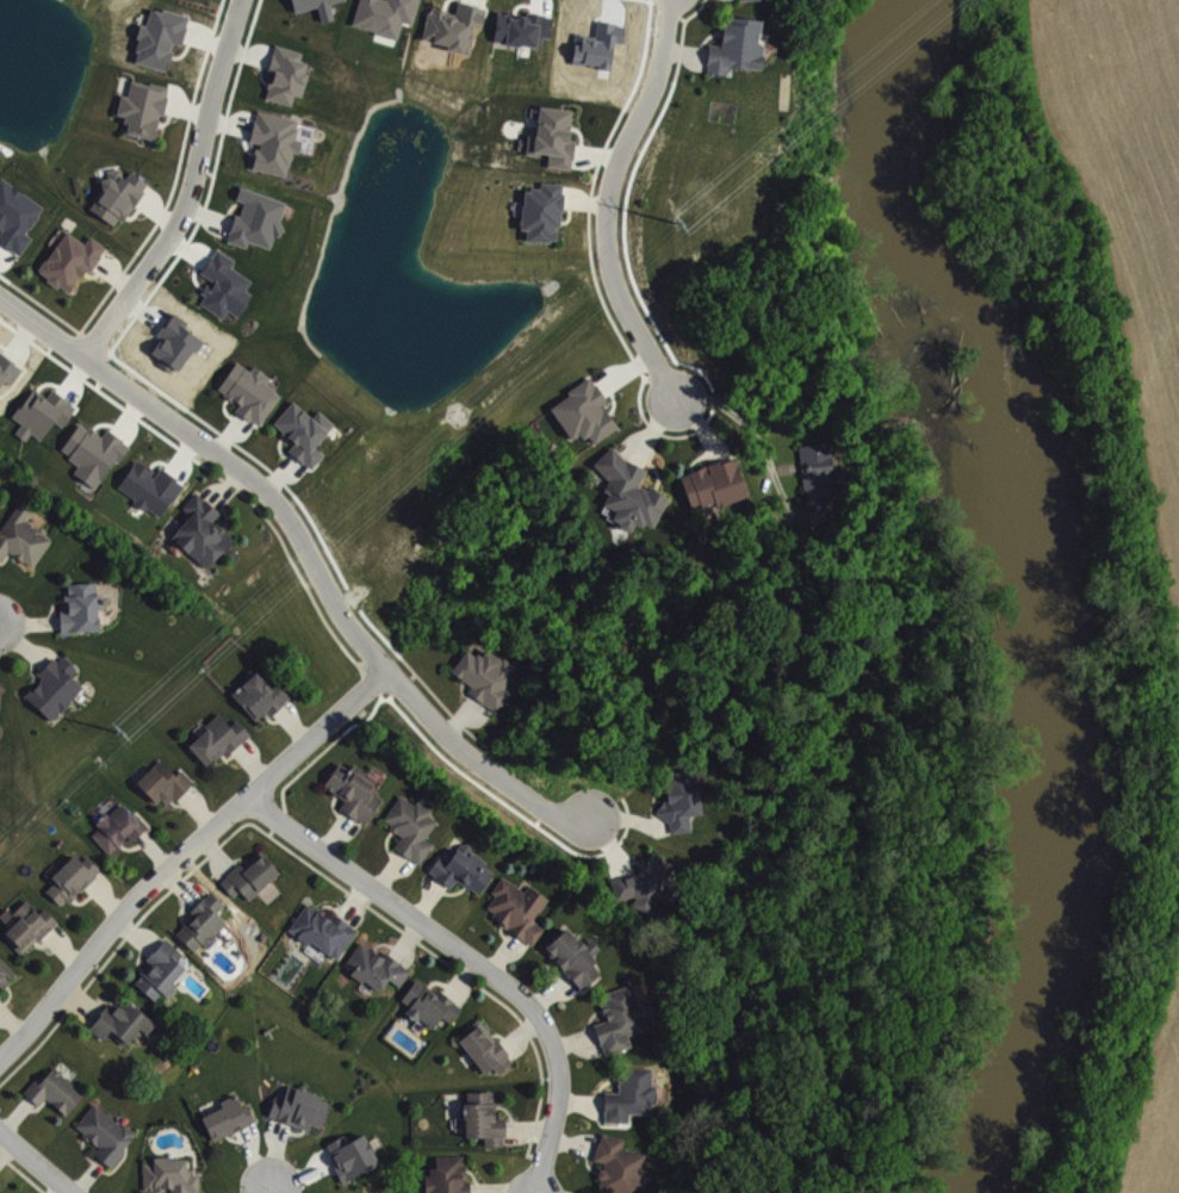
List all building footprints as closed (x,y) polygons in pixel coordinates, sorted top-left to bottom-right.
[(297,12),(322,6),(325,21),(337,19),(334,2),(343,0),(295,0),(297,12)] [(356,25),(401,38),(406,21),(415,24),(422,0),(363,0),(356,25)] [(426,38),(453,44),(452,49),(473,54),(479,26),(486,28),(490,8),(462,1),(459,13),(433,7),(426,38)] [(170,70),(177,42),(186,45),(193,16),(154,6),(150,24),(146,24),(136,61),(170,70)] [(718,44),(705,43),(703,54),(702,62),(705,63),(703,72),(724,74),(725,67),(744,69),(744,67),(757,68),(761,44),(753,43),(755,32),(757,32),(758,19),(726,14),(725,21),(720,20),(718,44)] [(306,51),(279,44),(271,70),(276,71),(269,98),(295,105),(298,94),(304,96),(313,63),(304,60),(306,51)] [(173,86),(134,79),(132,95),(124,94),(120,113),(132,115),(129,133),(159,138),(163,114),(168,115),(173,86)] [(576,169),(579,139),(573,139),(576,109),(543,105),(542,121),(541,121),(540,135),(532,134),(530,152),(552,154),(551,166),(576,169)] [(290,176),(296,150),(304,152),(306,140),(298,138),(302,118),(260,110),(254,141),(261,142),(256,168),(290,176)] [(122,227),(151,181),(133,170),(130,175),(117,167),(91,208),(122,227)] [(23,255),(35,236),(30,233),(47,205),(4,177),(0,183),(0,223),(7,228),(0,239),(0,240),(23,255)] [(568,183),(544,181),(544,189),(528,188),(527,201),(518,201),(518,212),(526,212),(525,228),(531,229),(530,240),(560,242),(561,224),(565,224),(568,183)] [(291,201),(243,186),(239,199),(248,202),(244,215),(239,213),(230,241),(250,247),(252,241),(276,248),(291,201)] [(88,243),(69,230),(41,272),(74,294),(107,245),(93,235),(88,243)] [(255,279),(234,268),(238,259),(218,248),(203,275),(213,281),(201,303),(227,317),(230,310),(243,317),(255,293),(249,290),(255,279)] [(262,426),(284,393),(269,383),(274,376),(257,365),(254,370),(240,361),(220,389),(243,404),(239,409),(262,426)] [(587,375),(564,391),(567,394),(548,408),(567,435),(575,430),(581,439),(585,435),(591,442),(616,425),(604,409),(601,410),(597,404),(603,399),(597,390),(592,384),(591,384),(587,375)] [(58,420),(66,426),(80,406),(55,389),(50,396),(36,387),(15,416),(25,423),(18,432),(29,440),(34,432),(44,439),(58,420)] [(337,422),(321,410),(316,416),(295,400),(276,424),(298,441),(291,450),(315,468),(327,452),(319,446),(337,422)] [(133,443),(110,429),(106,435),(82,421),(64,451),(83,463),(76,473),(99,487),(116,458),(122,462),(133,443)] [(795,445),(827,442),(830,472),(826,472),(827,486),(834,485),(837,499),(827,501),(827,503),(817,504),(803,505),(802,490),(800,490),(795,445)] [(616,524),(618,522),(610,518),(614,510),(601,504),(607,493),(601,490),(607,479),(604,478),(590,464),(609,446),(623,460),(623,459),(634,464),(644,468),(637,485),(645,489),(647,485),(658,491),(657,493),(665,497),(650,527),(641,523),(639,527),(632,523),(628,530),(625,532),(618,528),(616,524)] [(732,456),(745,495),(722,502),(724,503),(713,507),(710,501),(687,508),(676,476),(685,473),(684,471),(701,465),(703,472),(706,471),(703,462),(715,459),(721,456),(722,460),(732,456)] [(120,489),(164,516),(185,482),(161,467),(158,471),(139,459),(120,489)] [(194,514),(174,536),(209,568),(236,540),(215,520),(223,512),(200,491),(186,507),(194,514)] [(38,566),(55,537),(28,520),(34,511),(18,502),(0,532),(0,554),(7,558),(12,551),(38,566)] [(70,582),(70,610),(63,610),(64,631),(103,630),(102,607),(105,607),(105,591),(100,591),(100,581),(70,582)] [(514,691),(507,686),(519,666),(491,648),(486,657),(470,647),(455,672),(475,684),(470,692),(502,711),(514,691)] [(80,668),(63,652),(41,675),(44,678),(28,695),(54,720),(87,687),(74,674),(80,668)] [(279,682),(275,686),(258,670),(234,695),(264,723),(292,694),(279,682)] [(252,732),(240,718),(233,724),(223,713),(190,743),(212,768),(252,732)] [(177,772),(164,759),(141,780),(169,809),(197,781),(183,767),(177,772)] [(665,822),(666,833),(688,831),(685,816),(697,814),(694,794),(695,794),(694,781),(693,781),(691,769),(689,769),(687,759),(674,762),(675,771),(660,773),(662,783),(658,783),(659,794),(662,794),(663,797),(652,813),(662,820),(665,822)] [(385,796),(373,790),(378,779),(354,767),(354,768),(341,761),(328,786),(349,798),(343,809),(371,824),(385,796)] [(398,847),(423,863),(436,843),(429,839),(441,820),(432,814),(436,809),(420,799),(417,802),(404,794),(386,821),(406,834),(398,847)] [(135,840),(149,828),(125,801),(100,823),(103,827),(96,834),(112,853),(132,836),(135,840)] [(483,894),(500,868),(464,845),(461,850),(451,844),(433,872),(455,886),(460,879),(483,894)] [(236,896),(243,890),(252,900),(283,871),(262,848),(224,883),(236,896)] [(628,896),(615,900),(610,897),(607,880),(621,875),(634,871),(637,868),(633,866),(638,857),(643,859),(646,851),(671,864),(664,878),(671,882),(660,901),(654,897),(645,914),(628,905),(632,897),(628,896)] [(55,877),(59,881),(49,891),(66,908),(105,868),(90,854),(84,859),(78,853),(55,877)] [(551,899),(532,886),(528,891),(506,876),(494,892),(498,895),(487,911),(537,944),(547,929),(536,921),(551,899)] [(198,951),(205,943),(210,947),(231,924),(220,913),(228,904),(214,891),(177,932),(198,951)] [(8,932),(27,953),(61,921),(48,907),(42,912),(29,899),(9,918),(16,925),(8,932)] [(292,928),(340,960),(360,929),(336,913),(333,917),(310,902),(292,928)] [(584,990),(604,973),(595,963),(600,958),(595,953),(602,947),(596,939),(588,946),(571,926),(547,948),(584,990)] [(158,1000),(166,990),(169,993),(190,969),(180,960),(186,953),(168,938),(149,959),(153,963),(137,981),(158,1000)] [(388,953),(387,954),(363,940),(346,968),(384,990),(391,979),(403,986),(414,968),(388,953)] [(4,995),(1,991),(19,973),(0,953),(0,999),(4,995)] [(405,1000),(413,1005),(409,1011),(436,1028),(444,1015),(456,1023),(466,1006),(418,977),(405,1000)] [(608,1055),(635,1046),(631,1034),(651,1028),(648,1018),(659,1015),(654,999),(642,1003),(636,983),(603,994),(611,1020),(598,1024),(608,1055)] [(111,1032),(131,1046),(152,1016),(131,1002),(125,1010),(112,1001),(92,1029),(106,1039),(111,1032)] [(500,1037),(497,1038),(485,1021),(462,1038),(487,1073),(496,1066),(501,1073),(517,1061),(500,1037)] [(26,1092),(42,1105),(48,1098),(70,1115),(89,1092),(56,1066),(45,1081),(39,1077),(26,1092)] [(655,1067),(627,1066),(627,1076),(621,1076),(621,1092),(608,1092),(607,1121),(631,1122),(631,1113),(654,1113),(654,1103),(658,1103),(659,1084),(655,1084),(655,1067)] [(290,1087),(287,1098),(277,1096),(272,1119),(314,1128),(315,1125),(326,1127),(332,1096),(290,1087)] [(469,1137),(488,1137),(488,1146),(508,1146),(508,1117),(498,1117),(498,1091),(469,1091),(469,1137)] [(257,1123),(244,1092),(224,1100),(227,1106),(206,1115),(216,1140),(257,1123)] [(114,1167),(140,1134),(98,1102),(78,1126),(102,1145),(97,1153),(114,1167)] [(348,1134),(328,1143),(346,1181),(383,1164),(368,1133),(351,1141),(348,1134)] [(648,1153),(625,1148),(627,1138),(603,1133),(597,1160),(606,1162),(599,1190),(613,1192),(639,1192),(648,1153)] [(474,1180),(467,1180),(467,1155),(438,1155),(439,1170),(428,1170),(428,1192),(474,1192),(474,1180)] [(147,1190),(174,1189),(174,1192),(202,1192),(202,1173),(191,1174),(190,1157),(156,1158),(156,1162),(146,1163),(147,1190)]
